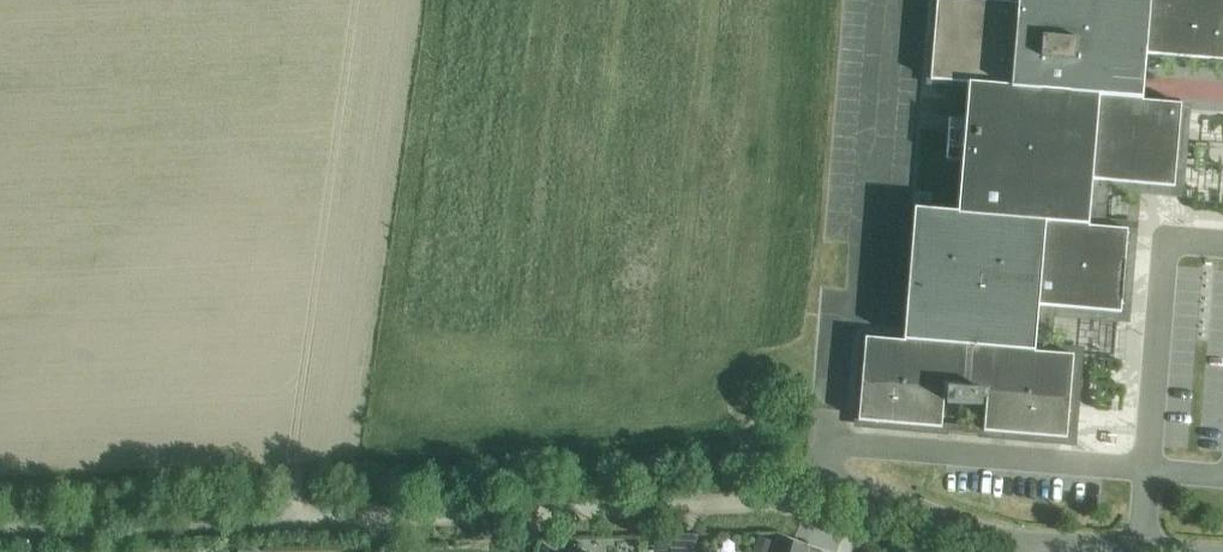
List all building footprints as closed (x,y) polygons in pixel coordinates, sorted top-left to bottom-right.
[(939,93),(941,93),(941,80),(976,78),(976,147),(969,147),(972,206),(968,207),(968,202),(967,202),(966,218),(925,215),(925,198),(923,198),(924,265),(919,265),(919,260),(918,260),(920,315),(916,316),(916,311),(914,311),(914,347),(871,343),(872,337),(870,337),(863,425),(864,426),(865,419),(938,425),(937,432),(939,432),(942,397),(948,398),(948,404),(984,407),(984,401),(991,401),(988,436),(990,436),(990,430),(1063,436),(1063,442),(1064,442),(1071,361),(1077,362),(1077,360),(1039,357),(1043,304),(1119,311),(1125,235),(1092,232),(1096,179),(1172,185),(1179,109),(1144,106),(1146,79),(1149,53),(1222,59),(1222,0),(945,0),(945,43),(941,43),(941,40),(939,40),(939,93)] [(698,537),(672,537),(672,551),(693,551),(698,537)] [(809,549),(781,539),(776,551),(808,551),(809,549)]
